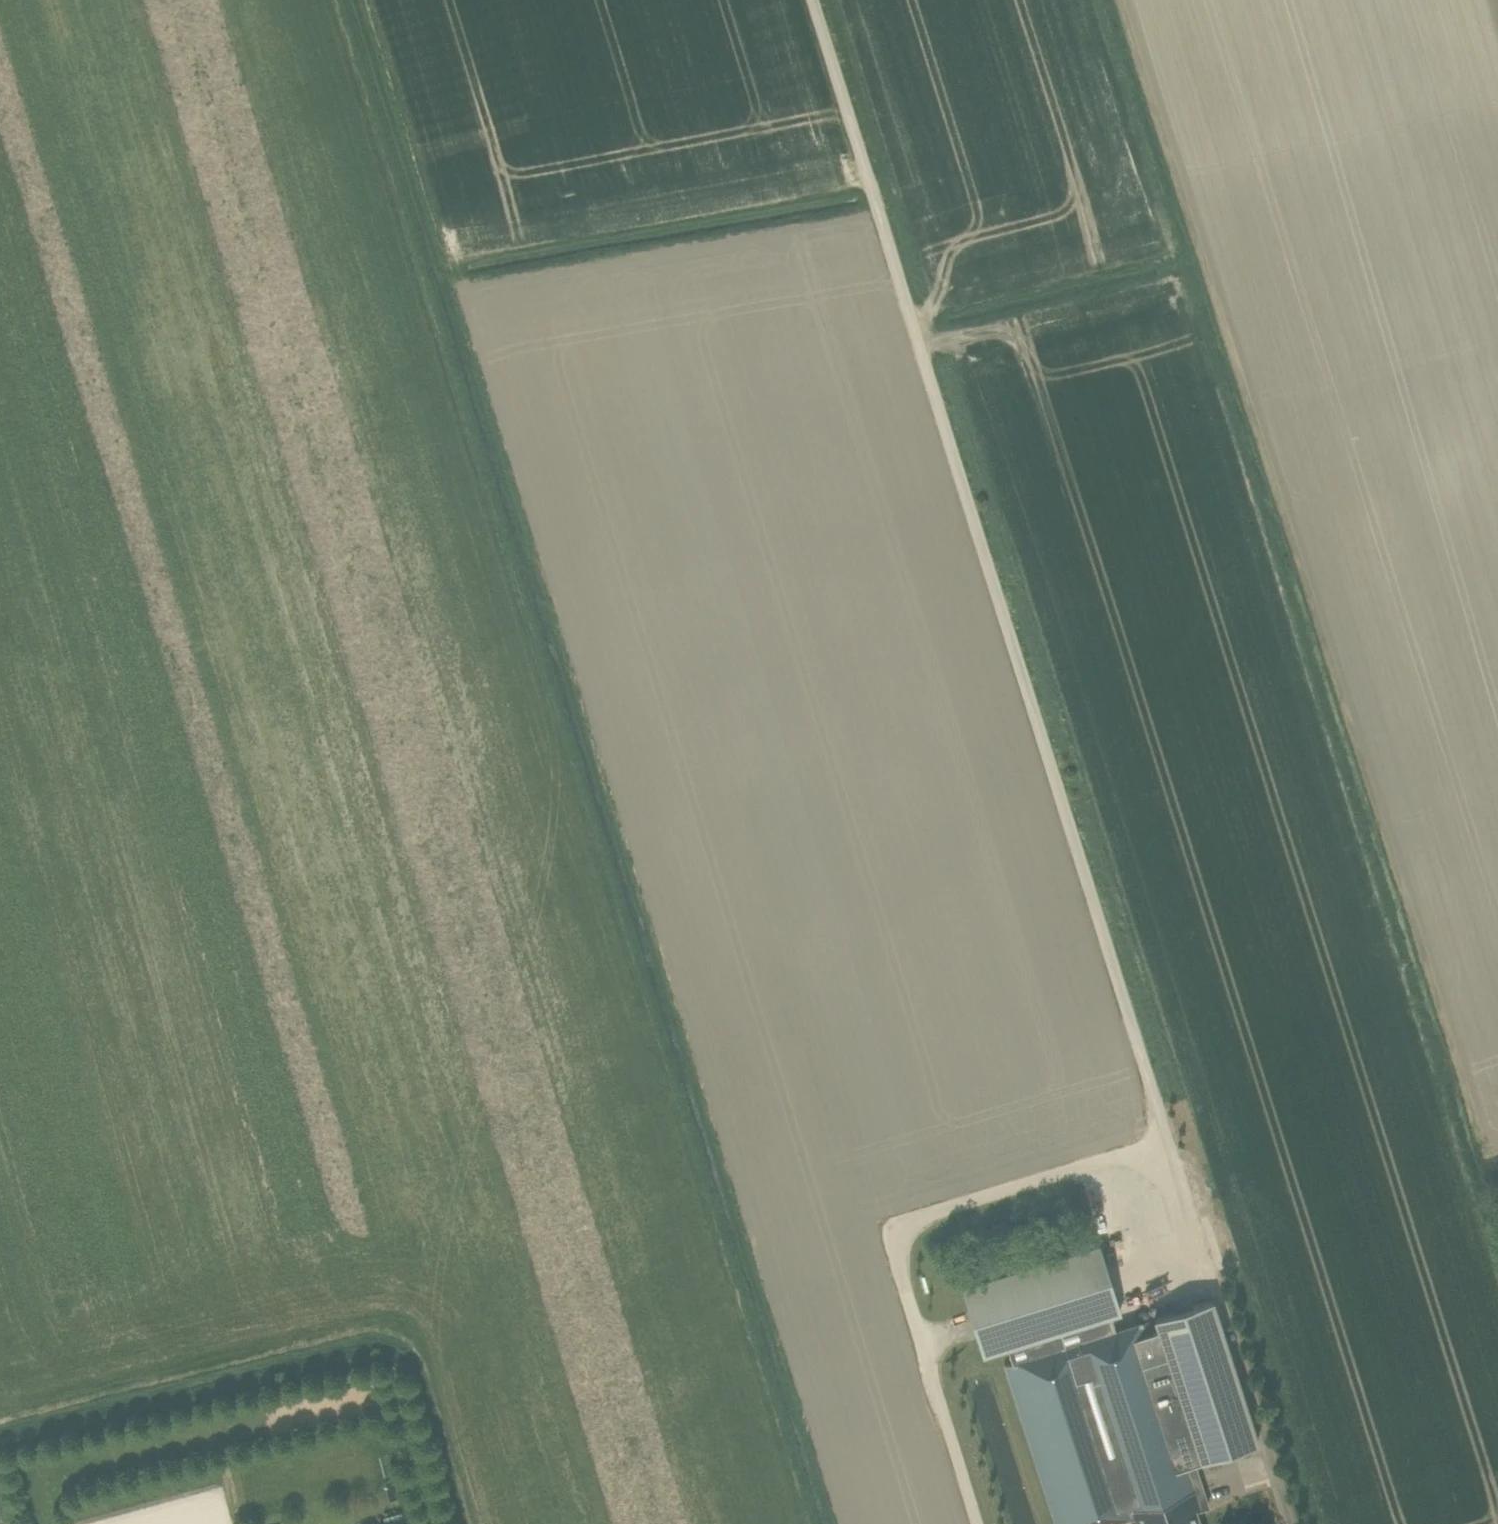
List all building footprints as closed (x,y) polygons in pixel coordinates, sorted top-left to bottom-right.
[(1111,1314),(1120,1311),(1098,1241),(961,1286),(983,1354),(1007,1347),(1012,1363),(1004,1365),(1056,1523),(1106,1523),(1131,1516),(1133,1523),(1200,1523),(1195,1510),(1209,1506),(1194,1462),(1260,1440),(1214,1297),(1178,1308),(1115,1329),(1111,1314)]
